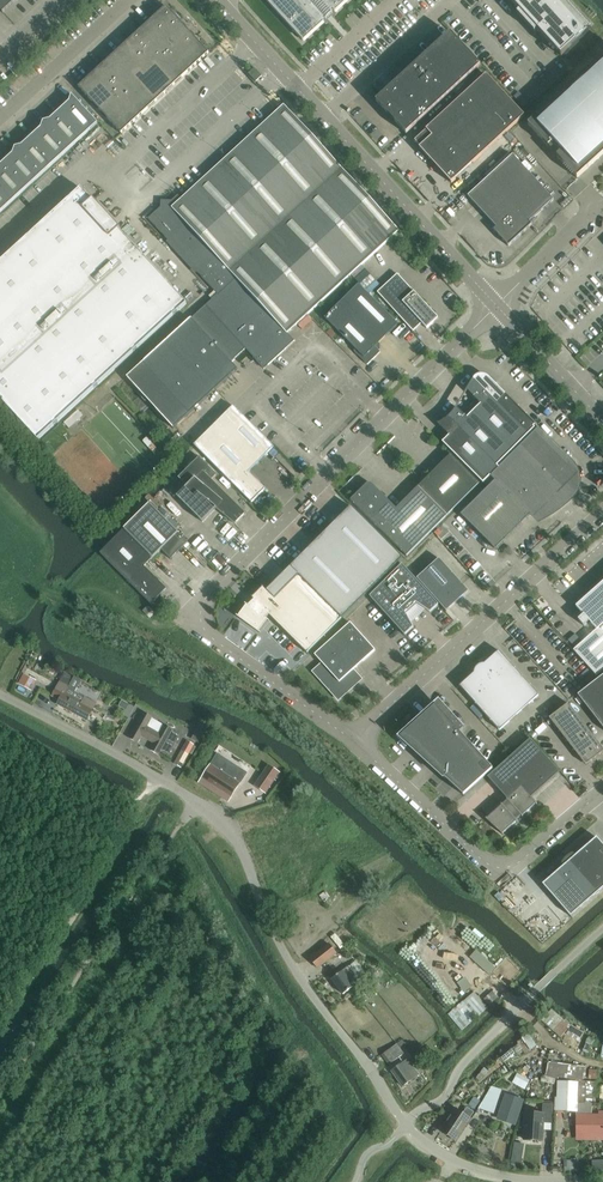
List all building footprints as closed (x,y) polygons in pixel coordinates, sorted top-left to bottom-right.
[(3,14),(18,0),(0,0),(0,10),(3,14)] [(324,18),(327,21),(328,21),(329,21),(330,21),(331,20),(332,19),(333,18),(333,17),(333,16),(333,15),(331,13),(333,10),(335,13),(350,0),(265,0),(304,42),(325,23),(322,20),(324,18)] [(520,12),(517,14),(535,33),(537,31),(561,57),(592,28),(591,27),(591,28),(565,0),(509,0),(520,12)] [(79,88),(93,103),(104,115),(121,134),(209,53),(167,7),(79,88)] [(376,102),(388,115),(406,135),(481,67),(450,34),(376,102)] [(548,147),(577,179),(602,155),(602,57),(528,125),(548,147)] [(262,77),(255,69),(249,74),(256,82),(262,77)] [(487,76),(418,139),(419,139),(415,142),(421,148),(419,149),(452,184),(525,117),(487,76)] [(69,102),(60,111),(83,138),(98,124),(72,95),(69,102)] [(127,378),(137,389),(174,429),(238,370),(231,363),(238,357),(246,350),(264,370),(295,342),(288,334),(307,317),(399,231),(284,106),(182,200),(178,196),(172,202),(172,208),(161,208),(149,219),(218,295),(206,306),(200,311),(192,319),(127,378)] [(50,120),(43,122),(69,150),(83,138),(60,111),(50,120)] [(41,128),(31,137),(55,163),(69,150),(43,122),(41,128)] [(22,146),(15,148),(41,176),(55,163),(31,137),(22,146)] [(13,154),(4,163),(27,189),(41,176),(15,148),(13,154)] [(513,156),(468,197),(497,228),(494,231),(509,247),(532,225),(529,223),(554,200),(513,156)] [(13,202),(27,189),(4,163),(0,166),(0,187),(13,202)] [(13,202),(0,187),(0,214),(13,202)] [(38,441),(187,304),(119,231),(121,229),(119,228),(118,229),(94,203),(95,202),(93,200),(92,201),(81,189),(0,263),(0,399),(38,441)] [(434,323),(434,314),(414,292),(398,275),(378,293),(413,332),(422,324),(427,329),(434,323)] [(380,353),(379,352),(375,348),(398,325),(359,285),(325,319),(356,350),(354,352),(368,365),(380,353)] [(330,330),(327,333),(332,338),(335,335),(330,330)] [(474,379),(497,403),(505,394),(495,385),(492,385),(492,384),(492,383),(492,382),(491,381),(491,380),(489,379),(489,378),(488,377),(487,377),(486,376),(485,376),(483,376),(482,375),(480,376),(479,376),(478,376),(476,377),(475,378),(474,379)] [(473,380),(466,391),(467,391),(473,397),(481,405),(474,411),(513,451),(529,435),(514,420),(497,403),(474,379),(473,380)] [(505,394),(497,403),(514,420),(521,412),(518,409),(519,408),(505,394)] [(265,490),(256,481),(249,473),(274,448),(234,407),(195,446),(252,504),(265,490)] [(453,416),(450,418),(446,422),(446,421),(445,420),(442,422),(441,423),(438,425),(449,436),(443,443),(483,484),(490,477),(499,468),(497,466),(513,451),(474,411),(467,418),(462,413),(462,414),(457,408),(456,408),(454,411),(453,413),(451,415),(452,415),(453,416)] [(521,412),(514,420),(529,435),(535,429),(534,427),(535,426),(536,426),(525,415),(524,415),(521,412)] [(499,468),(490,477),(495,481),(461,515),(496,550),(534,512),(545,512),(550,516),(554,513),(557,511),(560,509),(563,506),(566,504),(569,501),(572,498),(575,495),(577,492),(578,488),(579,484),(579,480),(579,477),(577,473),(576,469),(573,466),(571,463),(543,435),(544,434),(539,428),(499,468)] [(387,499),(377,489),(373,486),(372,484),(368,484),(366,486),(351,501),(407,557),(432,531),(480,484),(451,455),(423,482),(397,509),(387,499)] [(188,486),(177,497),(203,523),(217,510),(235,525),(246,514),(212,480),(216,476),(200,457),(179,478),(188,486)] [(167,590),(159,581),(145,567),(162,551),(171,560),(188,543),(150,505),(101,554),(152,605),(167,590)] [(355,514),(345,524),(341,519),(307,553),(311,558),(301,568),(349,615),(358,605),(392,571),(384,562),(393,552),(355,514)] [(447,612),(460,600),(469,592),(457,579),(439,559),(417,579),(447,612)] [(439,605),(402,565),(370,597),(405,636),(406,636),(406,635),(414,628),(411,623),(405,613),(416,604),(425,610),(426,610),(430,613),(438,606),(439,605)] [(247,605),(246,605),(246,606),(247,606),(238,617),(260,634),(260,633),(268,621),(268,622),(269,621),(266,619),(270,616),(307,654),(342,619),(299,576),(275,599),(263,587),(262,587),(263,588),(253,598),(252,597),(252,598),(254,600),(248,606),(247,605)] [(602,670),(602,582),(576,607),(583,615),(578,620),(584,626),(589,622),(596,630),(574,651),(597,676),(602,670)] [(147,616),(148,615),(152,612),(147,607),(143,612),(147,616)] [(315,656),(318,659),(322,664),(313,672),(339,700),(361,680),(353,671),(375,651),(351,623),(315,656)] [(475,671),(474,674),(460,687),(500,731),(539,696),(499,651),(485,664),(482,664),(480,665),(477,667),(476,669),(475,671)] [(24,675),(19,684),(26,688),(31,678),(28,677),(24,675)] [(578,696),(602,728),(602,676),(578,696)] [(68,687),(60,683),(53,697),(60,701),(57,705),(87,721),(93,711),(96,704),(85,698),(82,703),(65,693),(68,687)] [(577,696),(573,699),(572,700),(581,711),(586,708),(577,696)] [(122,701),(119,707),(125,711),(123,715),(128,719),(134,708),(129,705),(122,701)] [(582,761),(586,766),(602,753),(602,749),(568,704),(549,719),(582,761)] [(406,748),(409,746),(464,796),(493,770),(460,733),(465,729),(452,715),(449,718),(454,724),(453,725),(436,706),(426,715),(424,714),(397,738),(406,748)] [(138,743),(142,737),(154,744),(151,750),(159,755),(173,730),(165,725),(164,726),(152,719),(152,718),(144,713),(130,738),(138,743)] [(200,725),(191,740),(198,744),(207,729),(200,725)] [(488,778),(490,781),(507,800),(507,801),(503,805),(502,805),(501,805),(502,806),(487,819),(486,819),(503,835),(503,834),(516,822),(517,823),(518,822),(516,820),(521,816),(523,818),(523,817),(523,816),(536,804),(537,805),(537,804),(532,798),(560,772),(530,739),(515,753),(488,778)] [(194,746),(187,742),(175,764),(181,768),(194,746)] [(217,756),(204,776),(233,795),(246,775),(217,756)] [(269,766),(255,786),(266,793),(279,773),(269,766)] [(567,858),(598,894),(602,889),(602,845),(597,838),(579,853),(580,855),(577,858),(573,854),(570,856),(570,855),(568,857),(567,858)] [(561,869),(560,870),(543,885),(571,917),(598,894),(567,858),(565,859),(564,860),(564,861),(562,864),(566,868),(562,871),(561,869)] [(334,904),(325,892),(319,896),(328,908),(334,904)] [(329,945),(310,959),(318,969),(336,954),(329,945)] [(349,967),(343,972),(332,980),(343,995),(354,987),(360,983),(349,967)] [(552,1010),(542,1021),(561,1038),(571,1027),(552,1010)] [(404,1054),(397,1045),(382,1056),(389,1065),(404,1054)] [(408,1060),(392,1072),(403,1087),(419,1075),(420,1076),(424,1073),(420,1068),(416,1071),(408,1060)] [(550,1063),(548,1077),(583,1082),(585,1068),(550,1063)] [(530,1081),(517,1074),(512,1083),(525,1090),(530,1081)] [(555,1110),(577,1111),(577,1138),(602,1138),(602,1112),(599,1112),(599,1115),(592,1115),(592,1104),(577,1104),(578,1083),(559,1082),(558,1099),(556,1098),(555,1110)] [(597,1083),(579,1082),(578,1103),(597,1103),(597,1083)] [(479,1109),(494,1115),(502,1090),(492,1087),(479,1109)] [(474,1098),(469,1106),(475,1110),(480,1102),(474,1098)] [(494,1121),(493,1125),(514,1132),(522,1106),(501,1099),(494,1121)] [(543,1114),(526,1113),(524,1140),(542,1141),(543,1123),(552,1124),(553,1106),(543,1105),(543,1114)] [(456,1110),(442,1131),(456,1141),(470,1119),(474,1113),(467,1108),(463,1114),(456,1110)] [(514,1152),(512,1161),(520,1163),(521,1153),(514,1152)] [(572,1167),(565,1167),(565,1172),(565,1173),(579,1173),(579,1170),(579,1167),(579,1159),(571,1159),(571,1161),(572,1167)] [(593,1161),(593,1170),(593,1172),(602,1172),(602,1160),(593,1161)]
